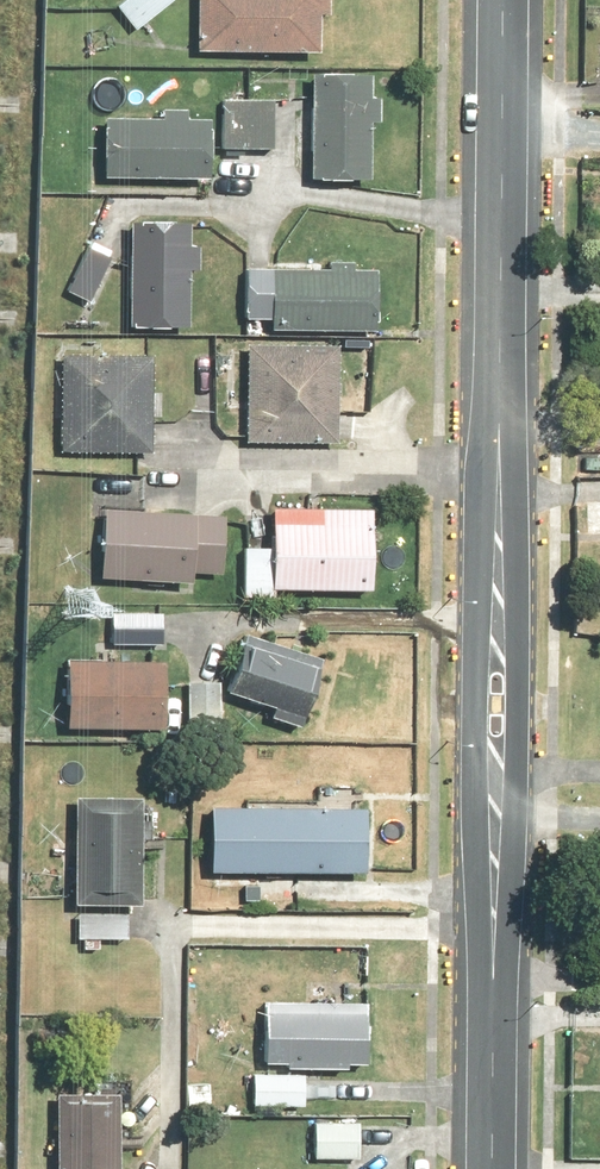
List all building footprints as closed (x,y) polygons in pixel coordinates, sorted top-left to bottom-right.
[(109,13),(133,38),(174,0),(122,0),(109,13)] [(191,58),(313,60),(313,24),(325,25),(326,0),(192,0),(191,58)] [(301,85),(299,189),(364,190),(366,86),(301,85)] [(269,102),(218,101),(216,156),(268,157),(269,102)] [(100,125),(98,188),(202,190),(203,127),(100,125)] [(123,234),(121,335),(184,336),(186,235),(123,234)] [(370,278),(242,275),(240,339),(369,342),(370,278)] [(237,351),(235,450),(334,452),(335,374),(317,373),(318,353),(237,351)] [(56,362),(54,458),(145,460),(147,364),(56,362)] [(223,521),(98,511),(93,586),(217,595),(223,521)] [(370,516),(265,514),(265,545),(239,545),(238,606),(276,607),(276,597),(369,599),(370,516)] [(110,613),(109,651),(158,652),(159,614),(110,613)] [(244,630),(220,688),(299,721),(323,662),(244,630)] [(59,669),(58,736),(157,738),(159,671),(59,669)] [(218,685),(183,685),(182,738),(218,738),(218,685)] [(64,799),(61,944),(131,946),(134,800),(64,799)] [(215,800),(214,862),(363,866),(365,803),(215,800)] [(363,1005),(253,1003),(251,1112),(303,1113),(304,1077),(361,1078),(363,1005)] [(48,1168),(110,1168),(112,1105),(50,1103),(48,1168)] [(360,1123),(310,1122),(309,1164),(360,1165),(360,1123)]
